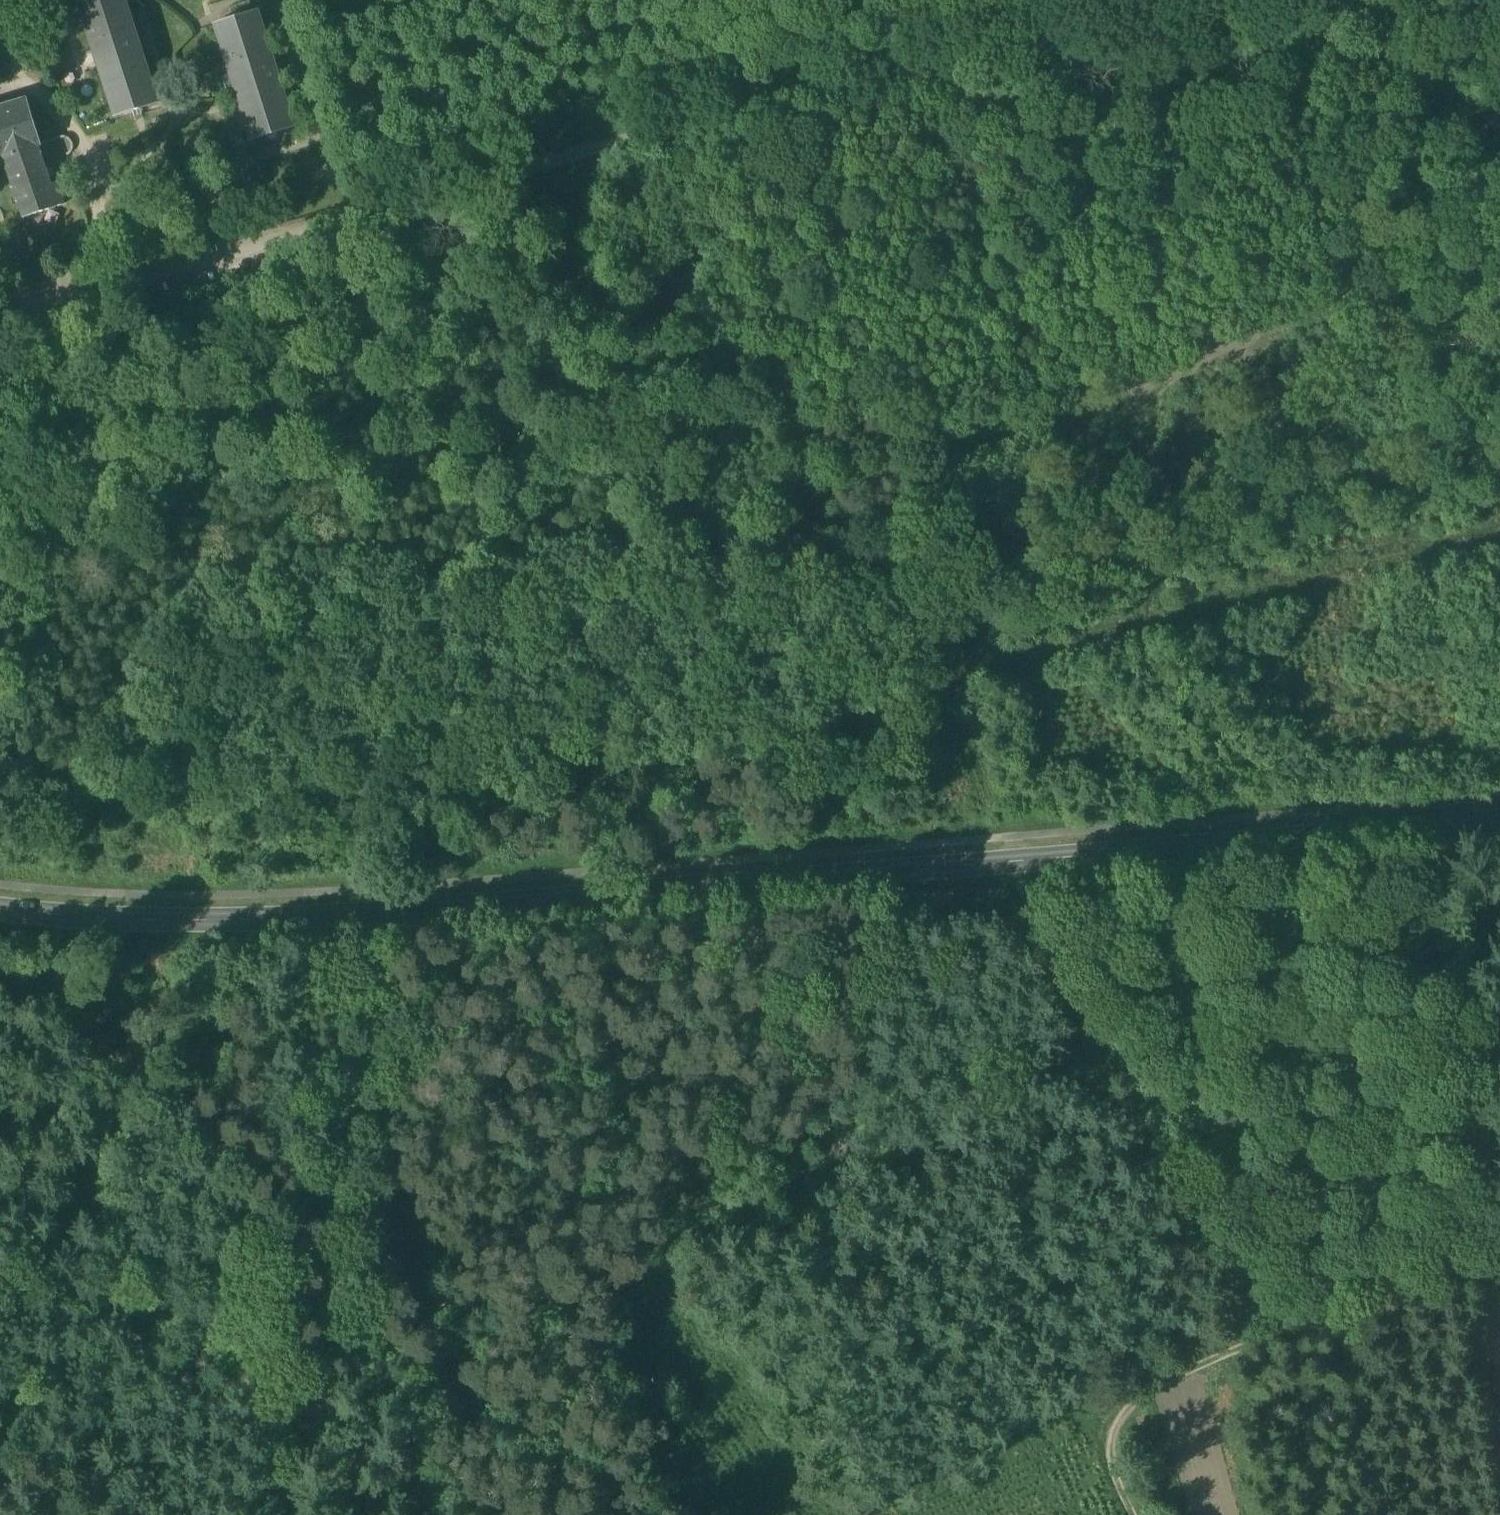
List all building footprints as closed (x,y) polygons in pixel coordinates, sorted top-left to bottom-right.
[(114,120),(156,106),(155,102),(153,103),(121,0),(84,0),(76,3),(114,120)] [(212,28),(249,143),(292,129),(291,125),(288,126),(254,15),(257,13),(256,10),(209,26),(210,29),(212,28)] [(22,217),(61,204),(55,184),(49,186),(36,146),(39,145),(23,100),(0,107),(0,157),(3,156),(13,187),(10,188),(14,203),(17,202),(22,217)]
